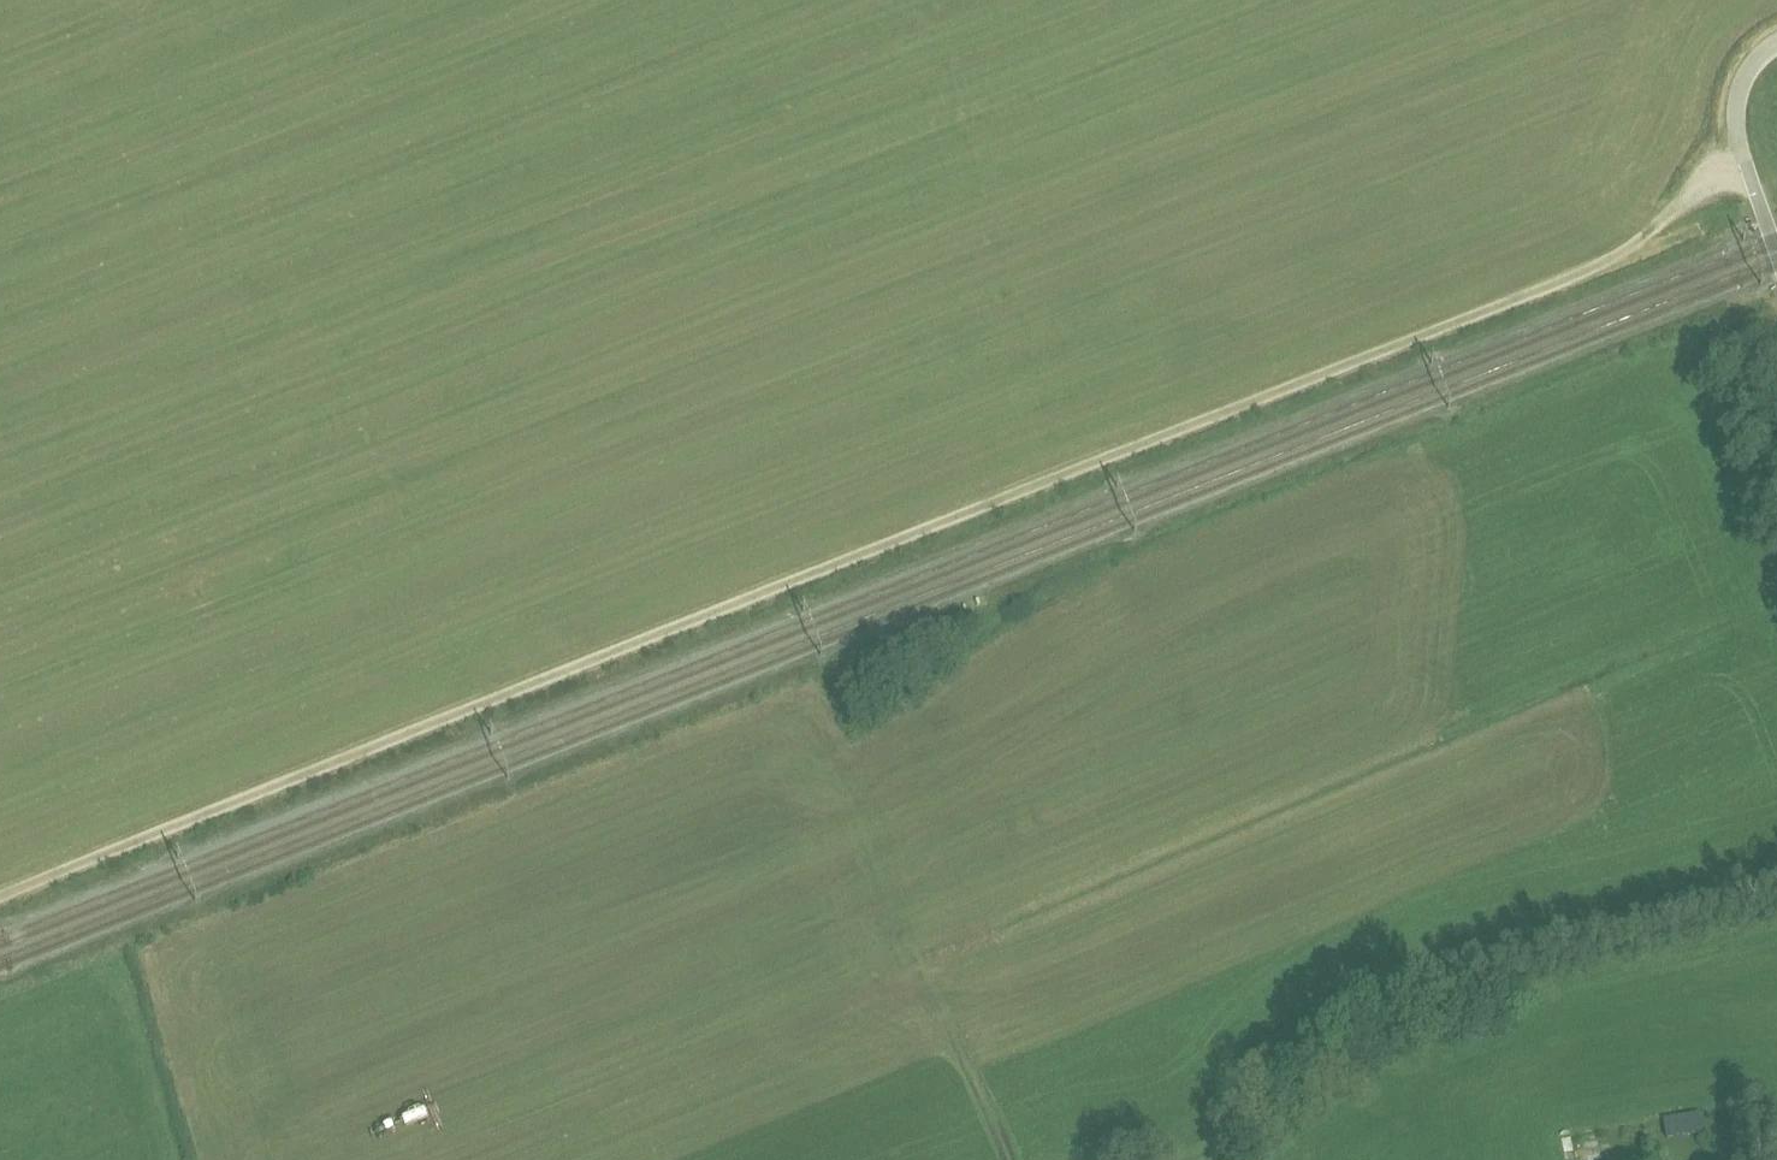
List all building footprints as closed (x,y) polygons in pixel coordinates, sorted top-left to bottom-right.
[(1664,1119),(1667,1138),(1703,1132),(1699,1113),(1664,1119)]
